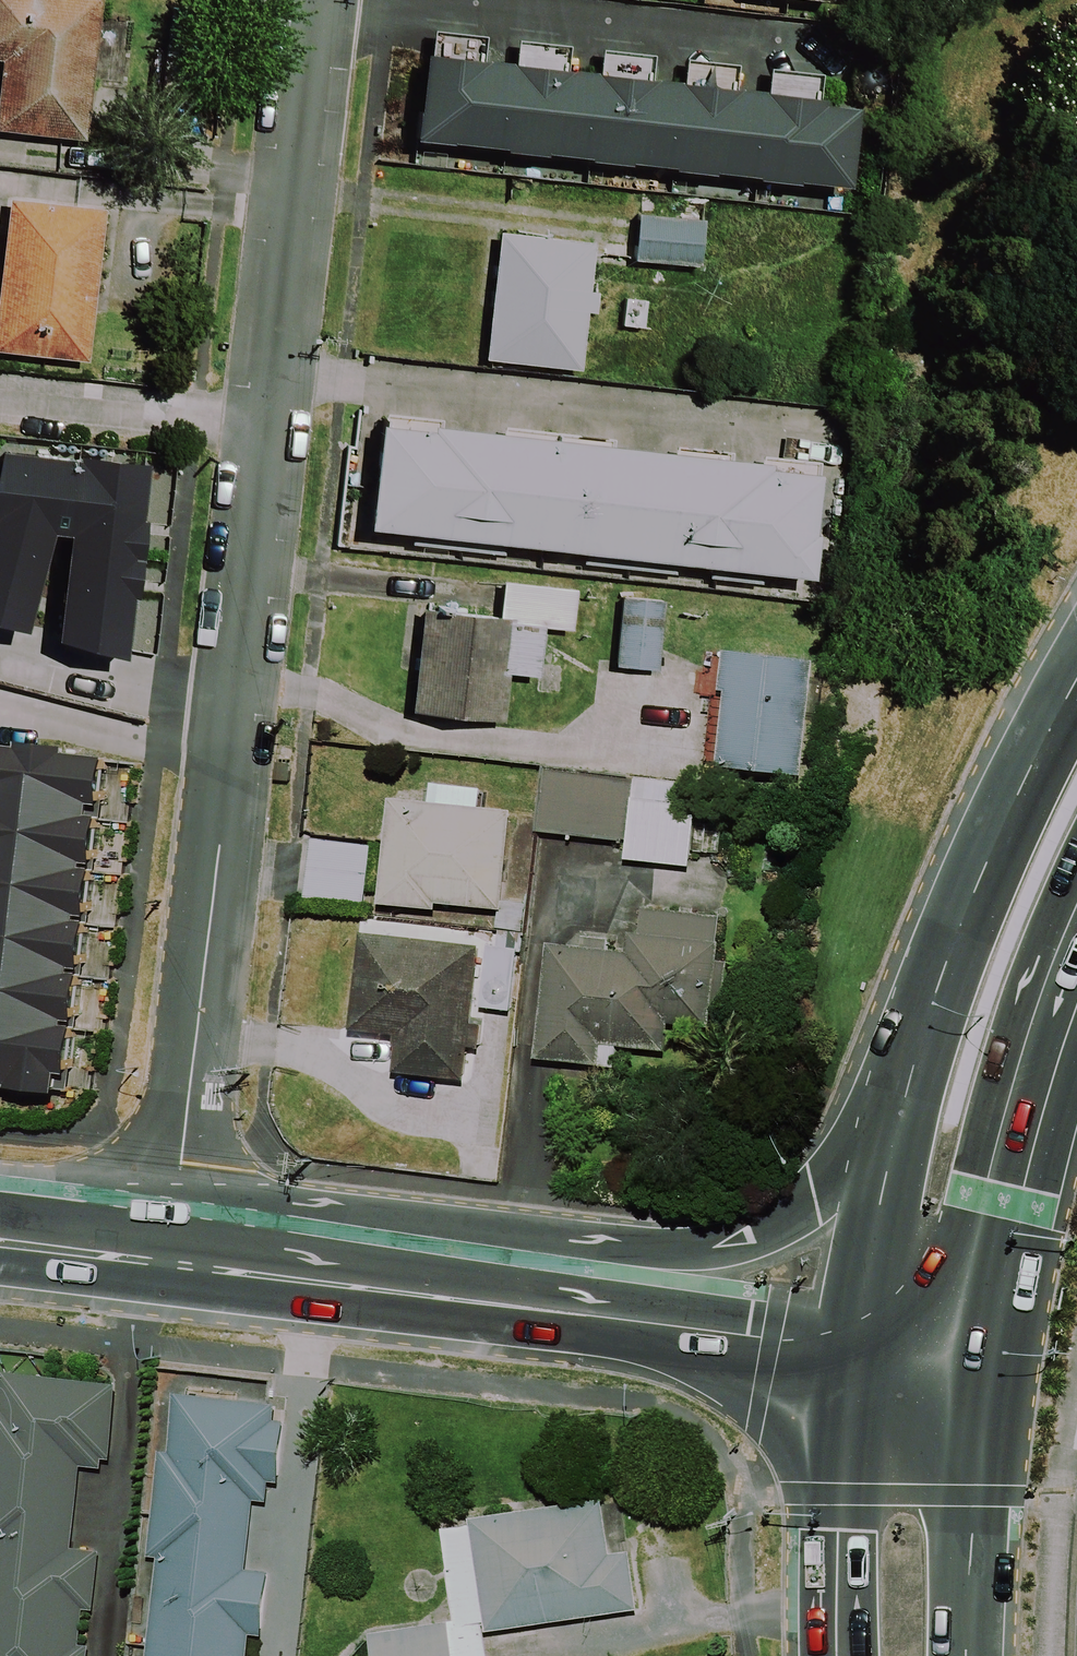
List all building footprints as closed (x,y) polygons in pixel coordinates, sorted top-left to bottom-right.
[(1,62),(0,71),(0,135),(85,145),(102,0),(0,0),(0,62),(1,62)] [(408,135),(841,183),(850,96),(417,49),(408,135)] [(0,279),(0,356),(86,366),(105,213),(9,202),(0,279)] [(634,213),(630,257),(698,263),(702,218),(634,213)] [(495,230),(481,357),(575,367),(582,309),(591,310),(594,287),(585,286),(590,240),(495,230)] [(372,422),(360,523),(802,573),(813,472),(763,466),(764,457),(424,419),(423,428),(372,422)] [(0,458),(0,633),(25,640),(52,541),(68,543),(56,649),(124,666),(147,472),(0,458)] [(573,587),(500,579),(496,614),(569,622),(573,587)] [(619,596),(611,664),(653,669),(661,601),(619,596)] [(539,621),(419,607),(407,708),(499,719),(504,671),(533,675),(539,621)] [(802,775),(814,659),(722,649),(718,690),(724,690),(716,765),(802,775)] [(103,755),(61,750),(62,743),(15,737),(14,744),(0,742),(0,1085),(51,1091),(53,1071),(65,1072),(71,1025),(61,1024),(62,1019),(69,1020),(76,971),(67,970),(68,965),(77,967),(83,919),(74,918),(74,912),(84,914),(90,867),(79,866),(79,861),(87,862),(93,814),(84,813),(86,801),(97,802),(103,755)] [(540,770),(535,831),(625,839),(624,858),(690,864),(697,784),(540,770)] [(501,908),(511,809),(479,806),(480,785),(430,780),(428,801),(388,797),(378,903),(434,908),(435,902),(501,908)] [(364,901),(371,845),(311,838),(304,894),(364,901)] [(544,943),(534,1057),(616,1064),(617,1045),(666,1050),(668,1025),(711,1029),(713,1002),(726,1003),(730,958),(717,957),(721,914),(641,907),(639,933),(627,932),(625,951),(544,943)] [(469,1021),(478,945),(362,932),(350,1028),(395,1033),(391,1071),(462,1079),(466,1046),(478,1048),(481,1023),(469,1021)] [(91,1645),(83,1645),(86,1613),(101,1614),(107,1555),(73,1552),(81,1472),(102,1474),(103,1464),(115,1465),(122,1392),(5,1381),(4,1398),(0,1398),(0,1655),(90,1655),(91,1645)] [(153,1395),(128,1650),(149,1652),(148,1655),(246,1655),(248,1635),(262,1637),(271,1540),(248,1538),(251,1505),(272,1507),(282,1407),(153,1395)] [(601,1497),(470,1515),(472,1528),(439,1532),(452,1624),(367,1636),(370,1655),(484,1655),(482,1635),(640,1613),(630,1545),(609,1548),(601,1497)]
